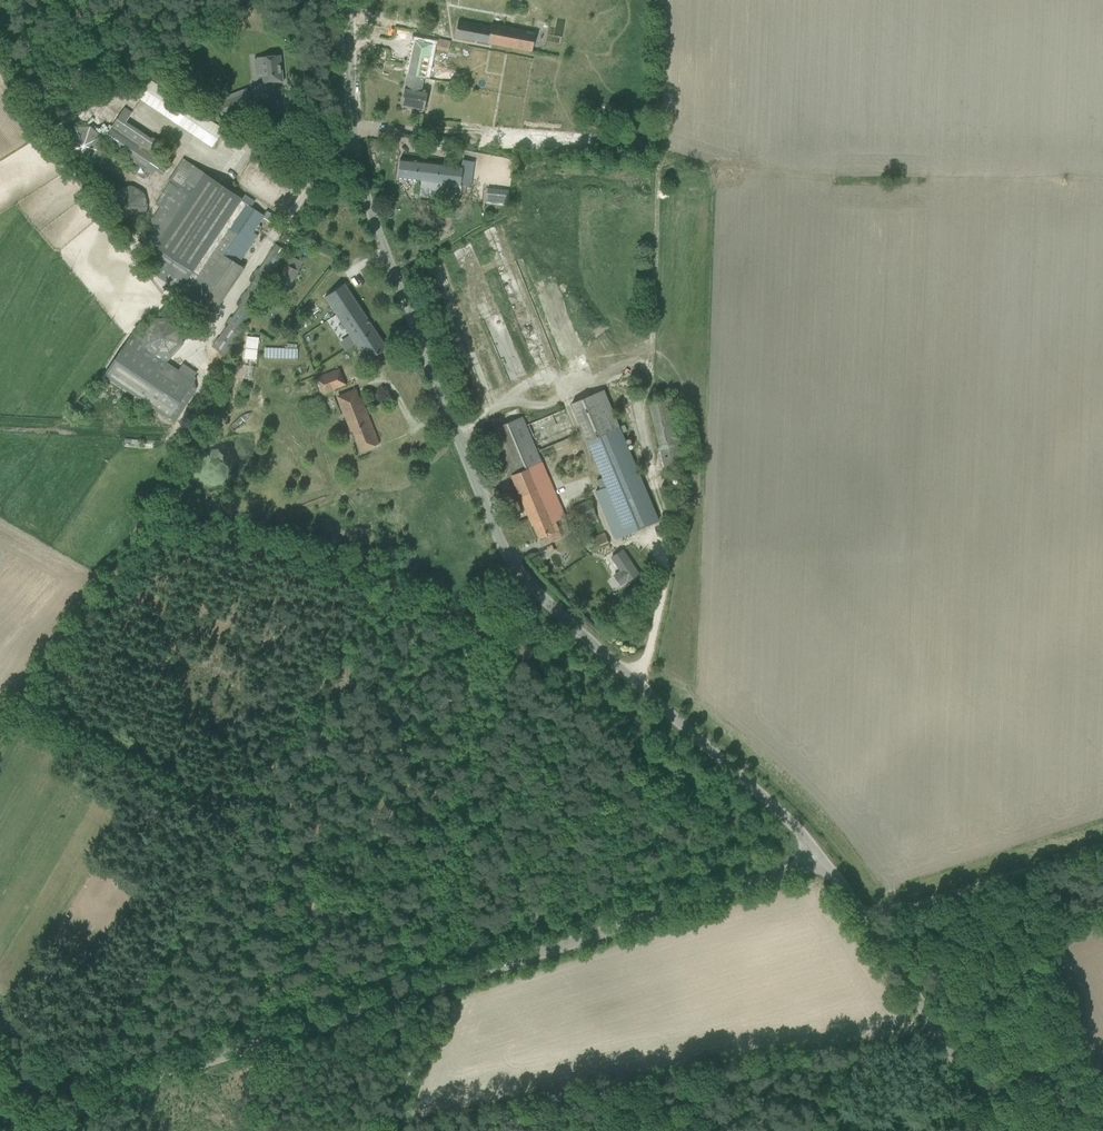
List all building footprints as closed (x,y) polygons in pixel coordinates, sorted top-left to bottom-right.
[(532,52),(535,32),(491,23),(491,27),(458,21),(455,37),(532,52)] [(448,51),(450,41),(439,39),(437,48),(448,51)] [(414,41),(401,106),(424,111),(424,108),(427,96),(427,92),(421,90),(423,79),(425,79),(432,44),(414,41)] [(262,57),(263,67),(261,67),(263,84),(283,82),(280,55),(262,57)] [(137,96),(212,147),(223,130),(148,79),(137,96)] [(216,100),(222,115),(252,104),(246,89),(216,100)] [(270,100),(259,102),(260,109),(265,108),(270,107),(270,106),(270,100)] [(154,156),(109,124),(100,138),(145,169),(154,156)] [(65,143),(65,145),(65,147),(65,149),(66,151),(67,153),(67,154),(69,156),(70,157),(71,159),(73,160),(75,161),(76,162),(78,163),(80,163),(82,163),(84,163),(86,163),(88,163),(90,162),(92,161),(93,160),(95,159),(96,157),(98,156),(99,154),(100,153),(100,151),(101,149),(101,147),(101,145),(101,143),(101,141),(100,139),(100,137),(99,136),(98,134),(96,132),(95,131),(93,130),(92,129),(90,128),(88,127),(86,127),(84,127),(82,127),(80,127),(78,127),(76,128),(75,129),(73,130),(71,131),(70,132),(69,134),(67,136),(67,137),(66,139),(65,141),(65,143)] [(440,136),(438,143),(454,145),(455,139),(440,136)] [(139,239),(148,257),(156,262),(151,269),(157,276),(211,312),(242,267),(233,261),(263,217),(275,225),(279,219),(266,211),(263,215),(245,203),(230,225),(226,222),(242,199),(183,159),(168,182),(174,186),(139,239)] [(422,181),(421,194),(455,198),(455,194),(463,195),(465,186),(460,185),(462,166),(400,159),(398,178),(422,181)] [(115,216),(116,217),(117,218),(118,219),(120,220),(121,220),(122,221),(124,222),(125,222),(127,222),(129,222),(130,222),(132,222),(133,222),(135,221),(136,220),(137,220),(139,219),(140,218),(141,217),(142,216),(143,215),(144,213),(145,212),(145,210),(146,209),(146,207),(146,206),(146,204),(146,203),(146,201),(146,200),(145,198),(145,197),(144,195),(143,194),(142,193),(141,192),(140,191),(139,190),(137,189),(136,188),(135,188),(133,187),(132,187),(130,187),(129,187),(127,187),(125,187),(124,187),(122,188),(121,188),(120,189),(118,190),(117,191),(116,192),(115,193),(114,194),(113,195),(112,197),(112,198),(111,200),(111,201),(111,203),(111,204),(111,206),(111,207),(111,209),(112,210),(112,212),(113,213),(114,215),(115,216)] [(486,203),(507,205),(509,190),(487,187),(486,203)] [(428,201),(427,212),(435,213),(436,202),(428,201)] [(450,209),(449,217),(457,218),(458,210),(450,209)] [(255,276),(256,276),(255,275),(255,277),(256,278),(240,300),(243,302),(227,324),(230,326),(214,348),(225,355),(241,332),(239,331),(254,308),(252,307),(266,284),(264,283),(286,252),(276,245),(269,255),(272,257),(258,278),(255,276)] [(275,284),(287,291),(304,260),(295,256),(293,258),(290,256),(275,284)] [(344,284),(324,297),(355,343),(357,342),(369,359),(377,354),(386,347),(344,284)] [(151,321),(150,322),(149,323),(148,324),(147,326),(146,327),(145,329),(145,330),(144,331),(144,333),(144,335),(144,336),(144,338),(144,339),(144,341),(145,342),(145,344),(146,345),(147,347),(148,348),(149,349),(150,350),(151,351),(153,352),(154,353),(156,353),(157,354),(159,354),(160,354),(162,354),(163,354),(165,354),(167,354),(168,353),(170,353),(171,352),(172,351),(174,350),(175,349),(176,348),(177,347),(178,345),(178,344),(179,342),(179,341),(180,339),(180,338),(180,336),(180,335),(180,333),(179,332),(179,330),(178,329),(178,327),(177,326),(176,324),(175,323),(174,322),(172,321),(171,320),(170,320),(168,319),(167,319),(165,318),(163,318),(162,318),(160,318),(159,318),(157,319),(156,319),(154,320),(153,320),(151,321)] [(259,339),(247,337),(244,358),(256,360),(259,339)] [(105,374),(174,421),(199,384),(129,338),(105,374)] [(323,394),(334,390),(327,373),(316,377),(323,394)] [(613,388),(618,400),(634,392),(629,381),(613,388)] [(571,403),(606,486),(595,491),(614,538),(659,520),(603,390),(571,403)] [(647,402),(665,471),(691,464),(684,436),(681,436),(671,396),(647,402)] [(379,444),(361,397),(340,405),(345,418),(351,416),(357,428),(353,430),(362,451),(379,444)] [(528,425),(539,451),(575,436),(564,410),(528,425)] [(564,517),(522,417),(502,425),(492,429),(532,525),(533,524),(539,538),(545,536),(548,543),(559,539),(555,531),(559,530),(555,521),(564,517)] [(587,539),(592,551),(609,545),(604,533),(587,539)] [(622,550),(611,557),(620,571),(614,575),(620,583),(626,579),(627,581),(638,573),(622,550)]
